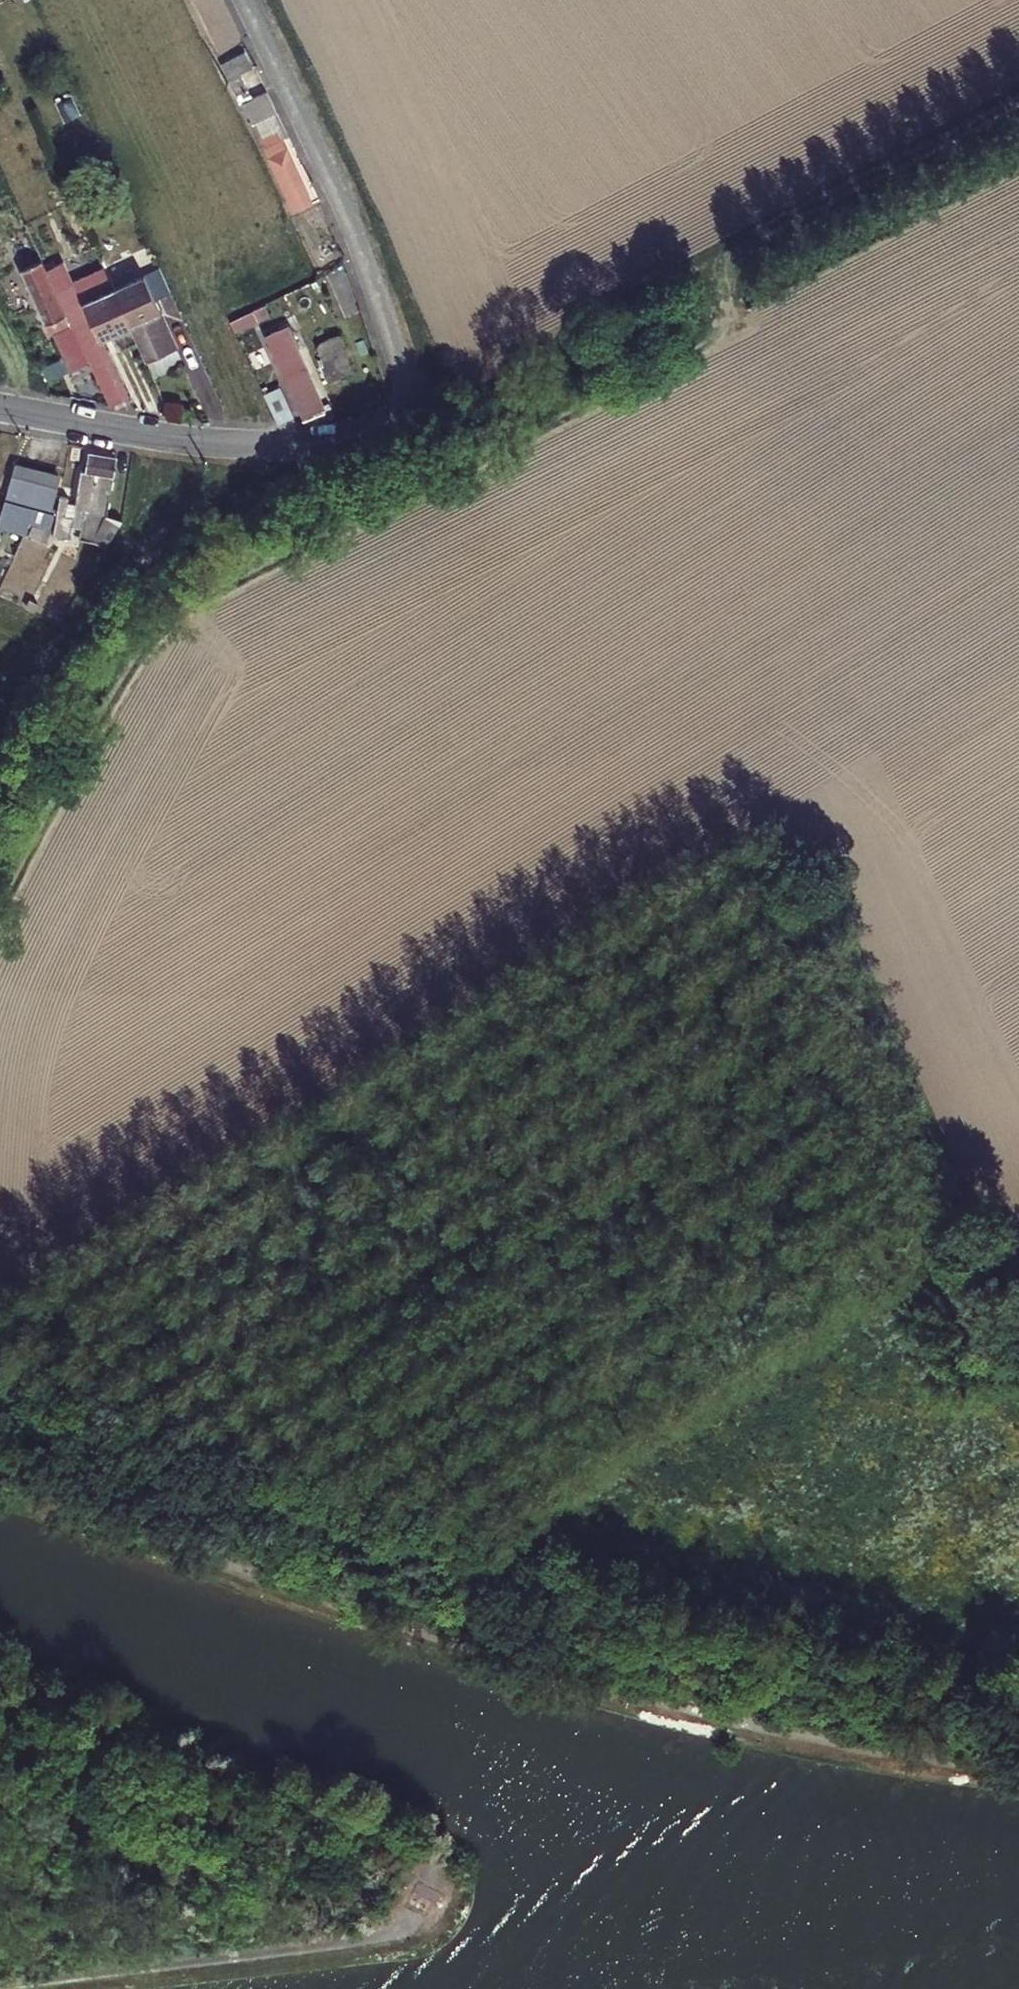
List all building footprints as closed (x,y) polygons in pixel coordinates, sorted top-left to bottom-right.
[(227,66),(293,220),(313,212),(283,144),(290,142),(271,99),(257,104),(245,76),(257,71),(250,56),(227,66)] [(67,311),(31,226),(7,236),(11,246),(20,242),(25,254),(18,256),(51,334),(56,332),(73,371),(90,363),(87,358),(73,324),(67,311)] [(113,283),(103,262),(94,267),(104,288),(113,283)] [(159,320),(165,317),(158,301),(173,294),(163,271),(116,291),(133,330),(151,368),(176,357),(159,320)] [(133,330),(116,291),(67,311),(73,324),(94,315),(106,342),(133,330)] [(232,327),(237,338),(261,327),(256,316),(232,327)] [(182,354),(165,317),(159,320),(176,357),(182,354)] [(264,344),(301,426),(324,416),(286,334),(264,344)] [(321,381),(318,386),(316,392),(330,425),(342,424),(331,390),(336,389),(339,397),(347,394),(344,385),(351,383),(337,342),(311,351),(321,381)] [(90,363),(106,400),(121,393),(102,351),(87,358),(90,363)] [(267,408),(275,427),(288,422),(280,402),(267,408)] [(96,548),(112,518),(102,514),(109,457),(86,454),(82,471),(76,470),(70,500),(80,502),(73,541),(88,544),(96,548)] [(38,525),(47,527),(57,475),(13,464),(3,503),(33,510),(31,518),(39,520),(38,525)] [(52,513),(48,528),(47,534),(65,538),(69,517),(52,513)]
